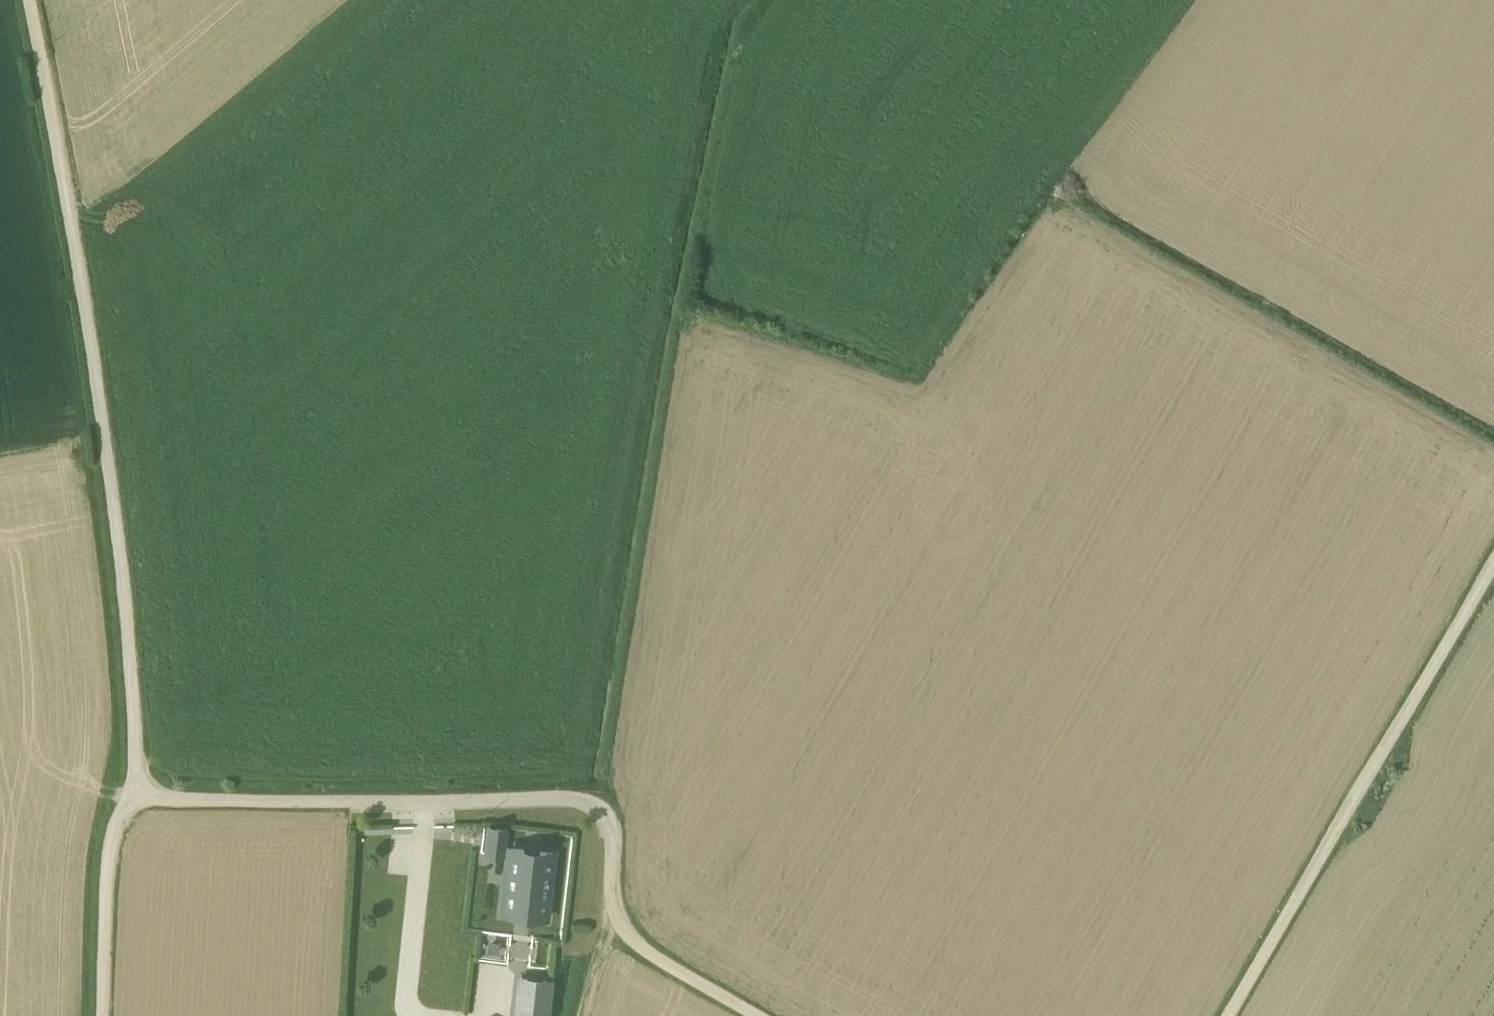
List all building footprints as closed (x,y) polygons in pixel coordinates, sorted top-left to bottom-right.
[(505,828),(492,827),(489,851),(503,852),(505,828)] [(551,847),(553,832),(510,828),(509,842),(551,847)] [(552,853),(511,848),(504,911),(504,913),(545,918),(546,916),(545,916),(552,853)] [(483,955),(498,961),(506,945),(490,938),(483,955)] [(521,978),(517,1015),(546,1015),(550,982),(521,978)]
